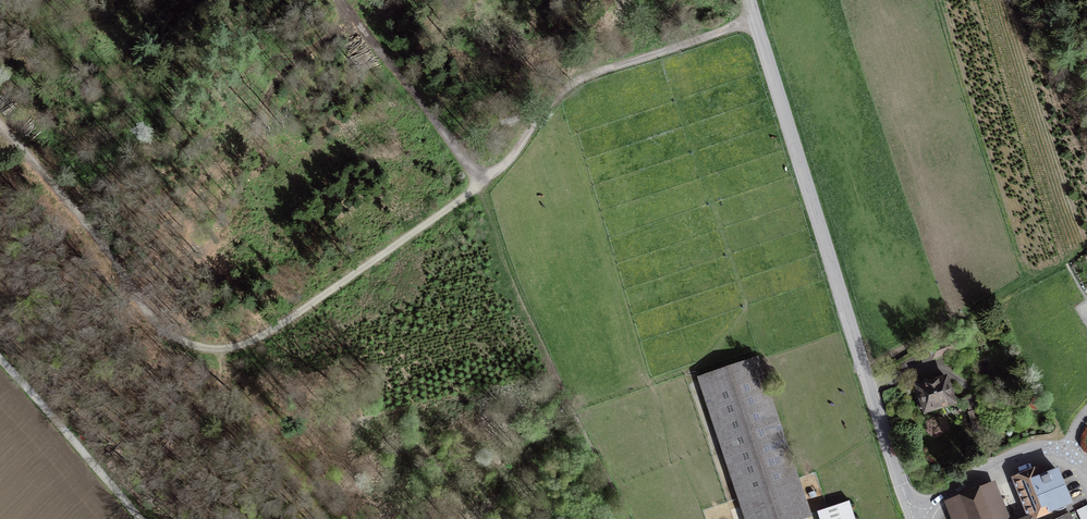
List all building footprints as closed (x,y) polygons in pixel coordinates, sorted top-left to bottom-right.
[(953,342),(930,350),(933,359),(956,351),(953,342)] [(698,380),(745,518),(812,518),(759,360),(698,380)] [(949,378),(916,389),(925,418),(958,407),(949,378)] [(1012,481),(1029,518),(1032,516),(1033,518),(1045,518),(1075,506),(1059,471),(1047,476),(1043,467),(1012,481)] [(944,506),(950,518),(1004,518),(989,486),(944,506)] [(849,500),(820,510),(822,518),(855,518),(849,500)] [(1078,515),(1080,518),(1086,518),(1086,508),(1076,512),(1078,515)]
